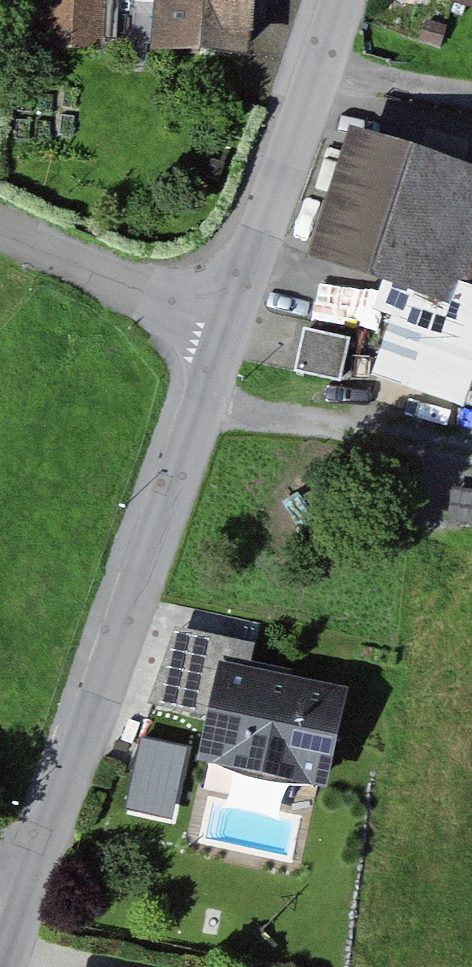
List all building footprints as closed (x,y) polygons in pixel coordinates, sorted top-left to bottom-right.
[(38,33),(243,48),(246,0),(41,0),(38,33)] [(454,25),(435,20),(430,39),(449,44),(454,25)] [(355,136),(318,251),(471,300),(471,173),(355,136)] [(356,340),(312,330),(302,372),(346,382),(356,340)] [(223,717),(234,666),(292,680),(295,668),(254,658),(258,643),(182,625),(169,662),(155,702),(223,717)] [(292,680),(234,666),(223,717),(214,757),(332,784),(343,736),(353,693),(292,680)]
